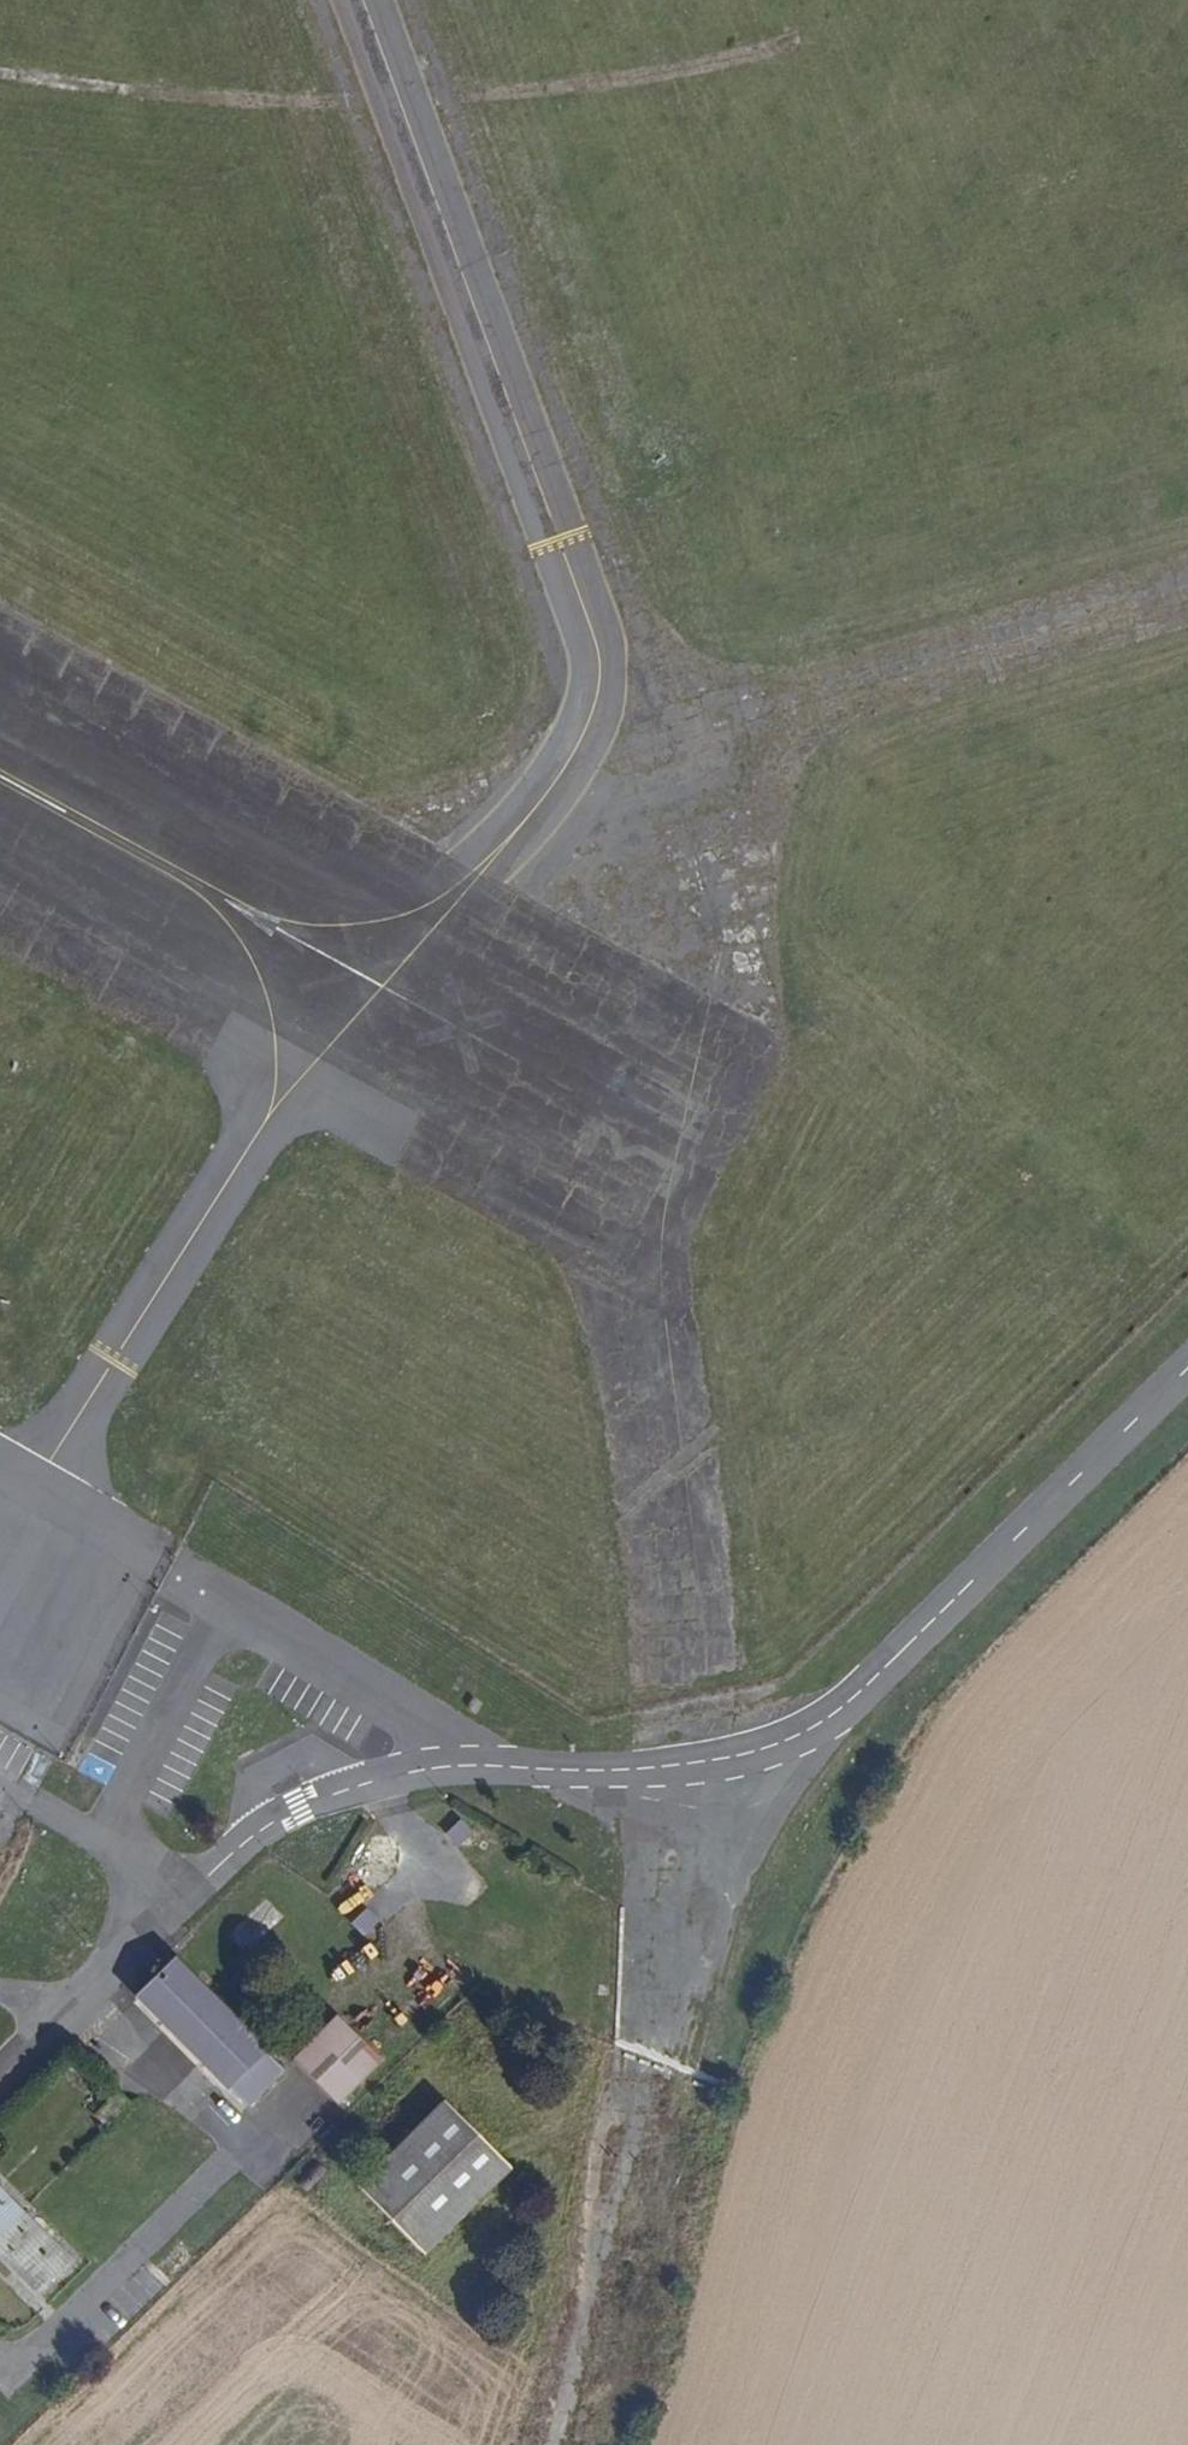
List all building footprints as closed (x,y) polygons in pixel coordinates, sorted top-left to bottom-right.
[(182,1952),(146,1988),(253,2095),(289,2059),(182,1952)] [(344,2006),(301,2049),(345,2094),(389,2050),(344,2006)] [(142,2090),(129,2077),(103,2103),(116,2116),(142,2090)] [(519,2168),(452,2100),(364,2188),(430,2255),(519,2168)] [(44,2284),(78,2248),(0,2172),(0,2241),(44,2284)]
